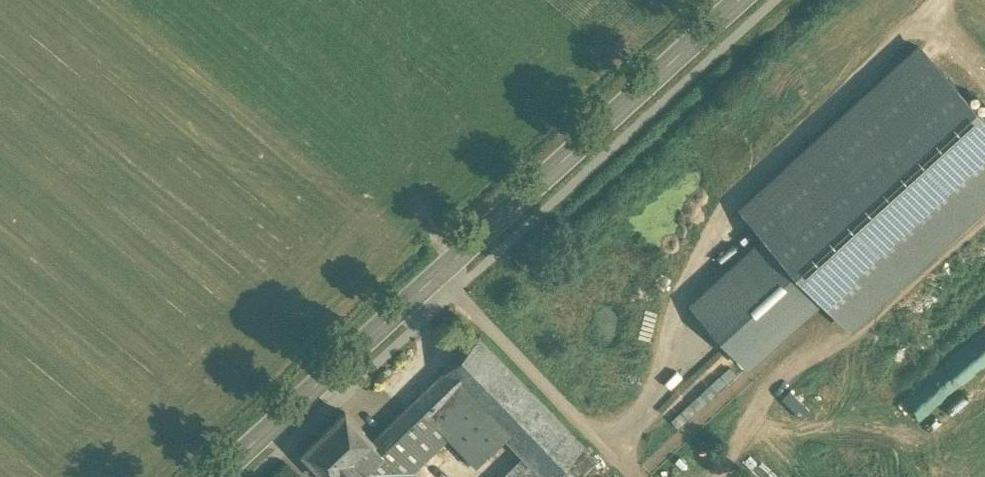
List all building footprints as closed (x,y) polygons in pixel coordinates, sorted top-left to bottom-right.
[(739,207),(764,233),(851,327),(984,204),(984,112),(980,107),(969,95),(919,41),(739,207)] [(969,95),(980,107),(984,102),(984,98),(976,89),(969,95)] [(764,233),(689,301),(748,366),(823,298),(764,233)] [(479,336),(443,371),(473,403),(505,436),(525,457),(544,476),(550,476),(583,445),(479,336)] [(443,371),(393,419),(410,438),(389,458),(405,474),(447,432),(445,430),(473,403),(443,371)] [(473,403),(445,430),(447,432),(477,463),(505,436),(473,403)] [(345,410),(303,451),(327,476),(334,476),(372,440),(372,439),(345,410)] [(410,438),(393,419),(372,439),(372,440),(389,458),(410,438)] [(372,440),(334,476),(408,476),(405,474),(389,458),(372,440)] [(573,474),(593,455),(583,445),(550,476),(576,476),(573,474)] [(504,476),(544,476),(525,457),(504,476)]
